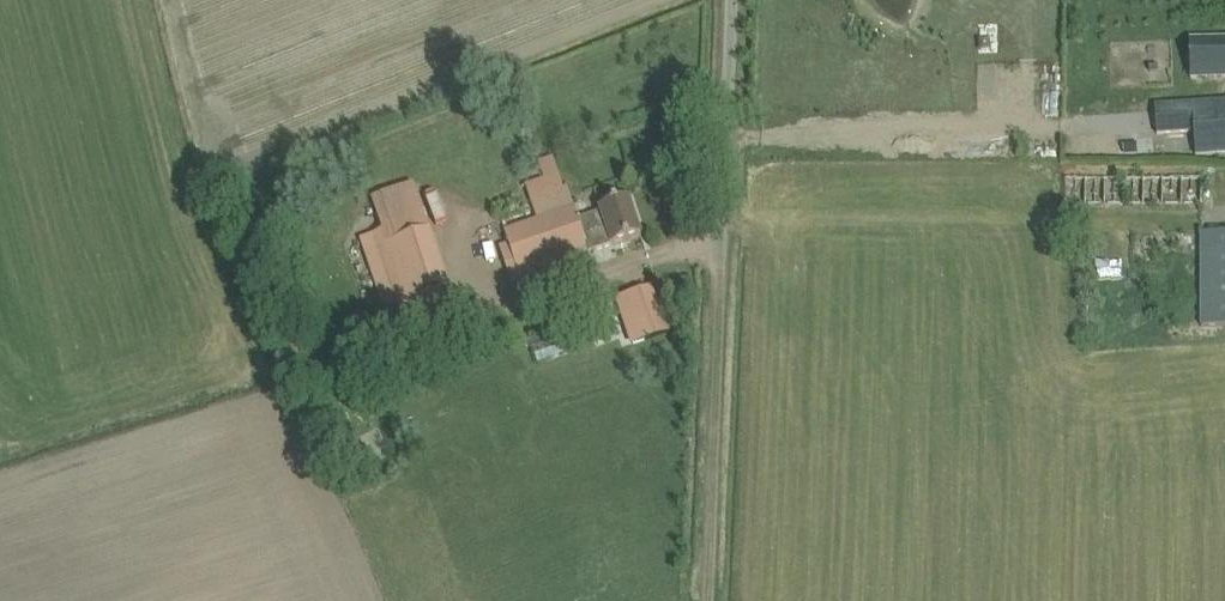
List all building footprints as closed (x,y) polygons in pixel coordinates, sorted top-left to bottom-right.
[(1224,78),(1224,38),(1190,38),(1191,78),(1224,78)] [(1224,148),(1224,100),(1157,105),(1159,131),(1197,129),(1198,150),(1224,148)] [(553,157),(538,162),(543,179),(559,174),(553,157)] [(1065,177),(1065,184),(1065,208),(1202,207),(1202,177),(1065,177)] [(396,242),(364,251),(383,306),(396,304),(402,324),(455,306),(449,286),(433,230),(429,230),(413,188),(382,198),(396,242)] [(504,231),(517,268),(525,291),(590,269),(584,250),(587,249),(588,253),(641,236),(629,199),(600,209),(601,212),(578,219),(574,207),(504,231)] [(1224,326),(1224,233),(1200,233),(1200,326),(1224,326)] [(635,313),(624,317),(633,344),(668,332),(659,308),(653,291),(634,298),(632,294),(629,296),(635,313)] [(550,343),(554,355),(579,346),(574,334),(550,343)] [(383,454),(405,446),(395,417),(373,426),(383,454)]
